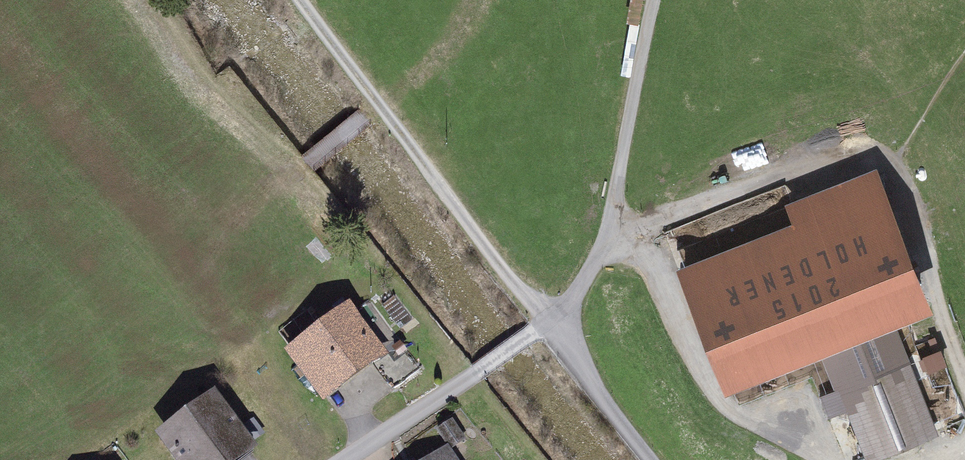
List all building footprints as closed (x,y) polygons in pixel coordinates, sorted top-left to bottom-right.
[(817,359),(777,373),(793,418),(853,396),(876,459),(940,436),(892,307),(810,338),(817,359)] [(357,312),(291,361),(328,411),(394,362),(357,312)] [(166,442),(178,459),(266,459),(267,459),(226,400),(166,442)]
